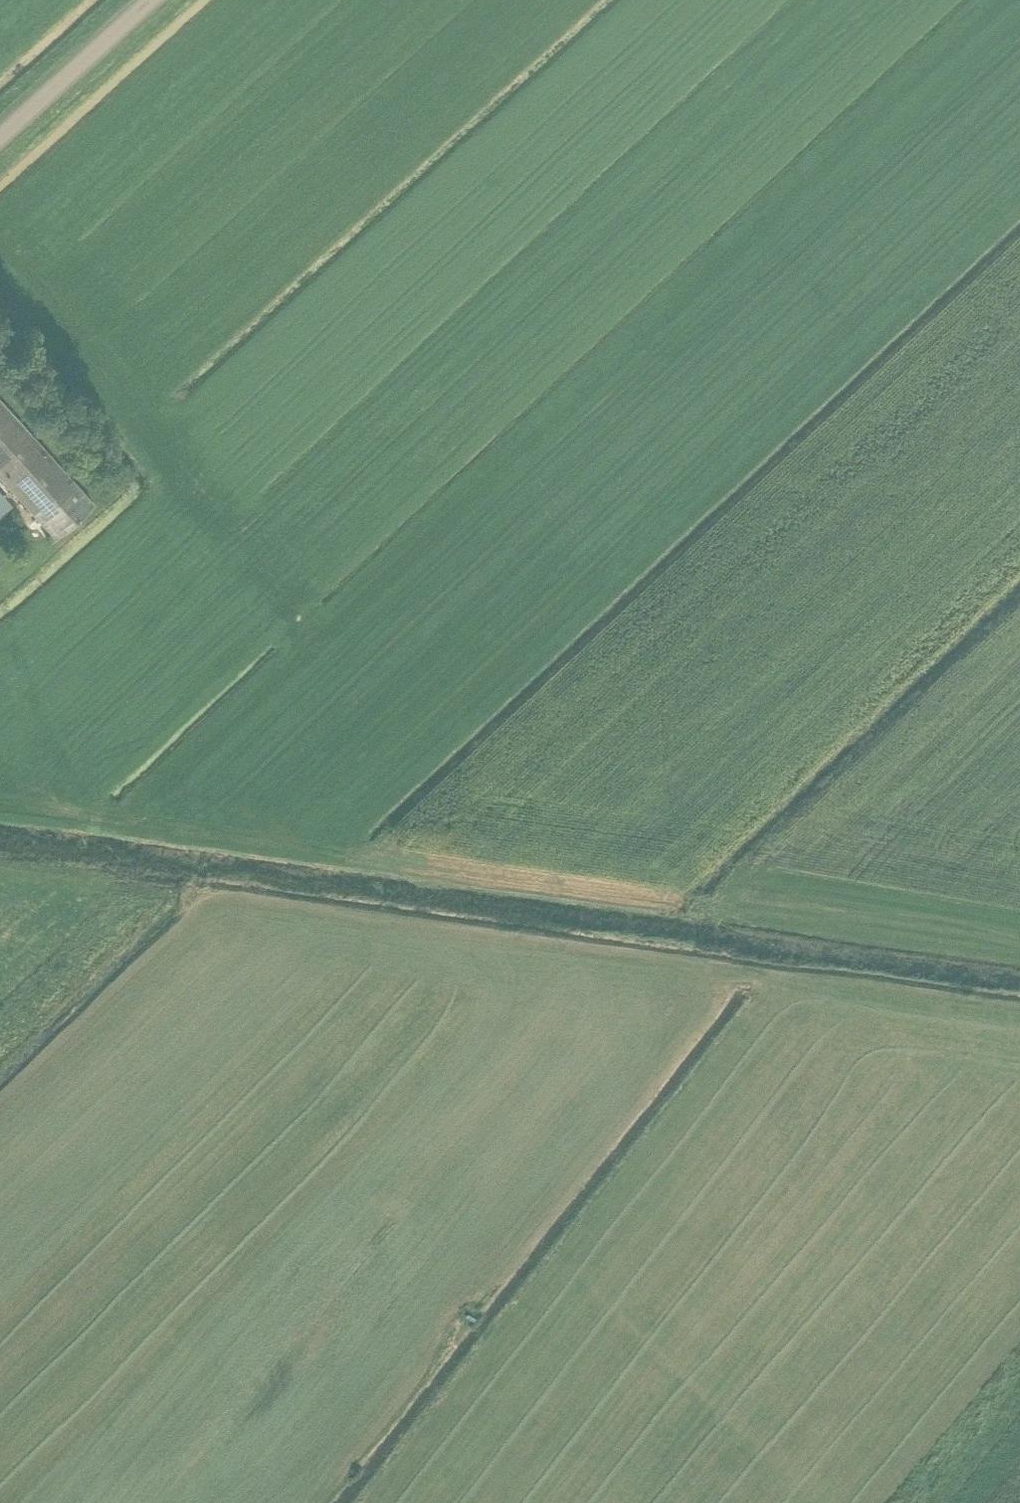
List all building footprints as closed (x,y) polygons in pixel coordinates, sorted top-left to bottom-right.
[(93,504),(0,400),(0,477),(55,538),(93,504)]
